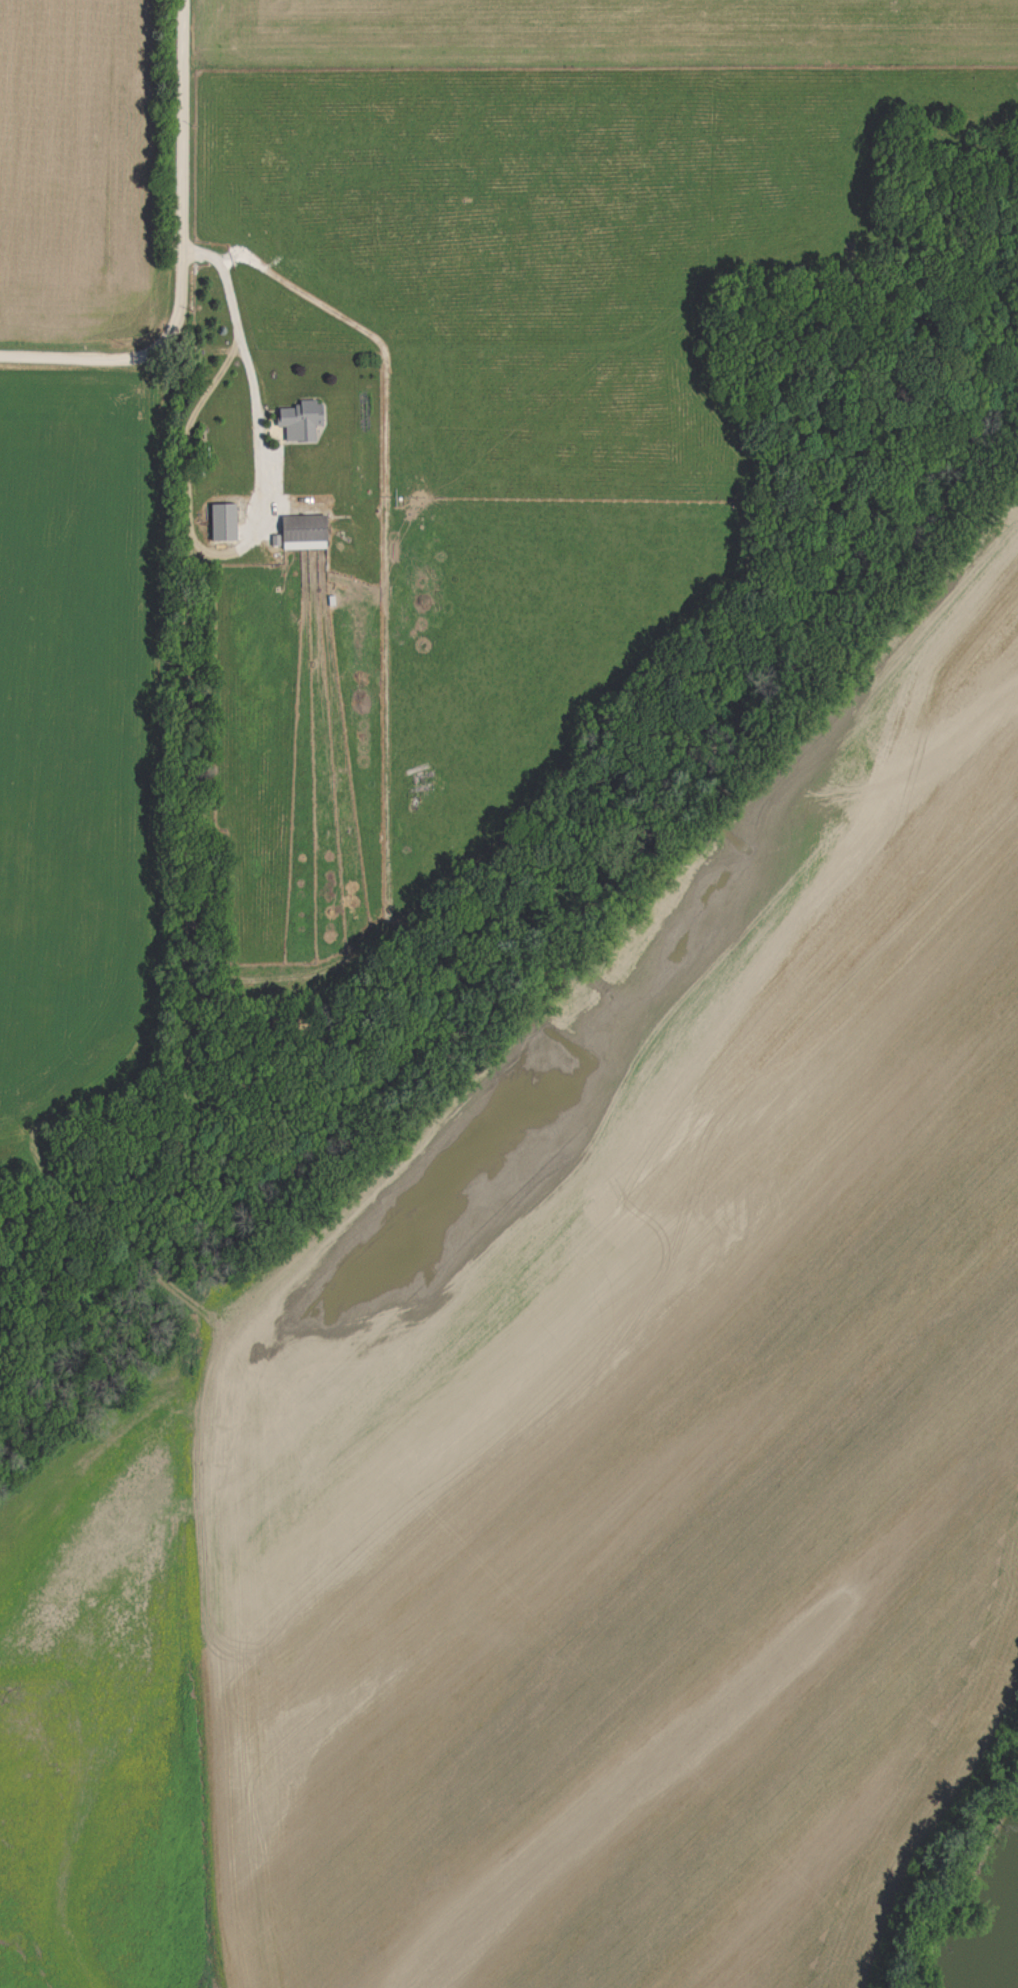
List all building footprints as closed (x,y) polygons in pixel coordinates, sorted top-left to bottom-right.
[(322,427),(322,402),(301,403),(301,409),(281,410),(281,429),(289,429),(290,444),(316,444),(316,427),(322,427)] [(237,543),(238,507),(208,506),(207,542),(237,543)] [(284,551),(328,551),(328,517),(283,517),(284,551)]
